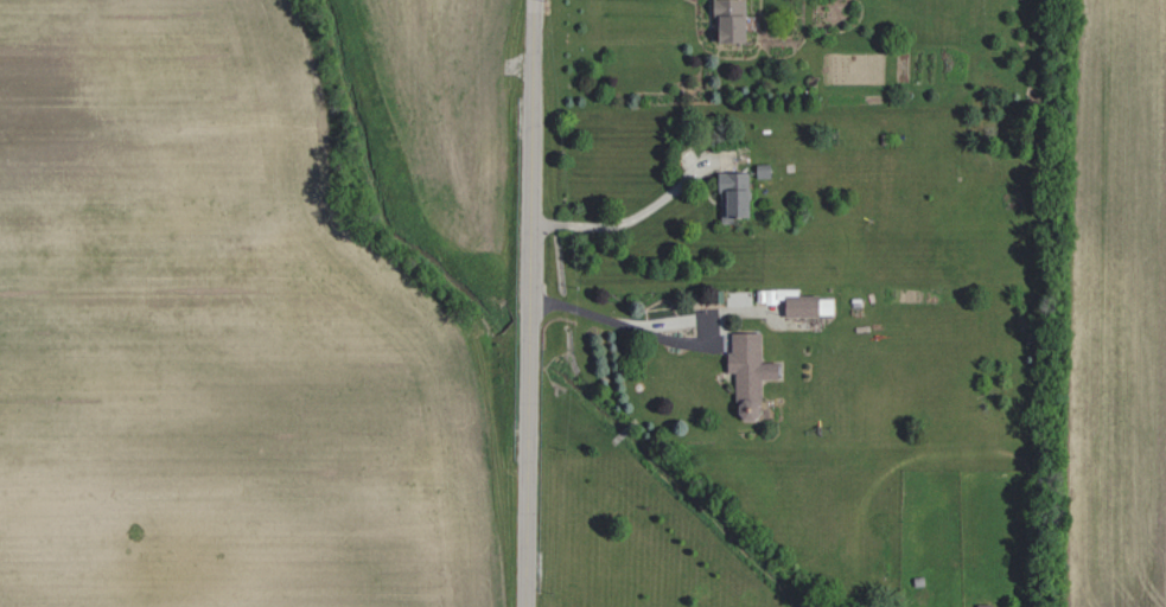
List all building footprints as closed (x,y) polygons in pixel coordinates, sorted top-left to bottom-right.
[(739,39),(739,0),(708,0),(708,40),(739,39)] [(814,293),(779,294),(779,315),(831,314),(831,297),(814,297),(814,293)] [(757,331),(728,331),(728,351),(722,351),(721,370),(731,370),(731,399),(756,399),(757,377),(773,377),(774,361),(757,360),(757,331)]
